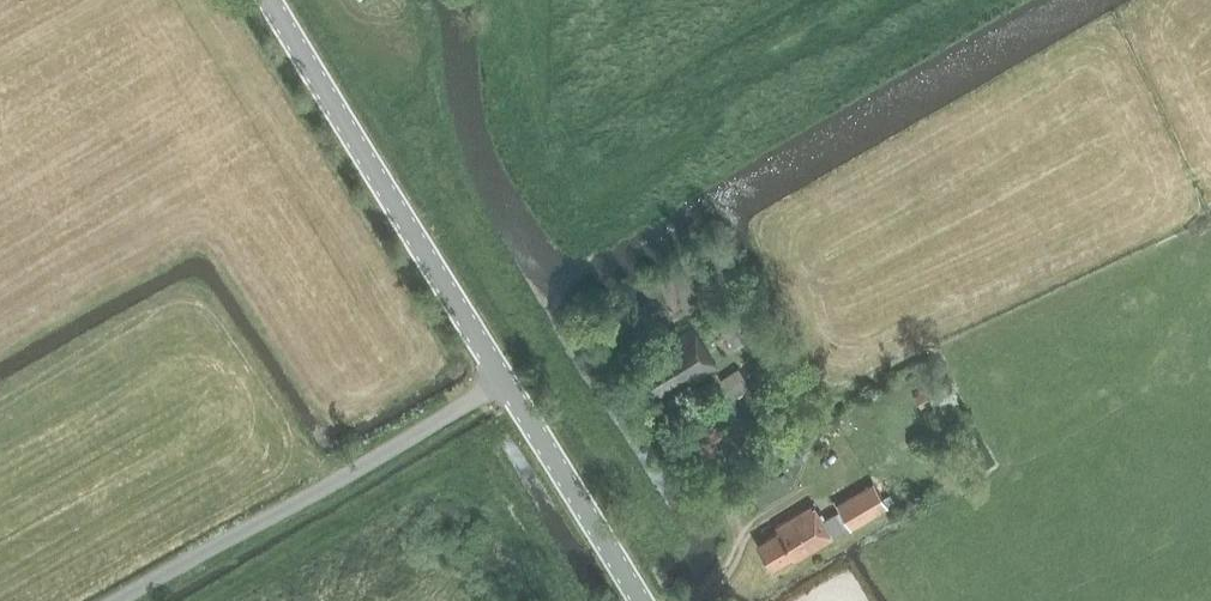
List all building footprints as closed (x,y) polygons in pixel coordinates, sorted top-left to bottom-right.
[(686,386),(716,367),(691,327),(660,346),(663,351),(640,366),(659,396),(683,381),(686,386)] [(750,386),(738,368),(720,380),(732,398),(750,386)] [(720,392),(712,379),(699,387),(707,399),(720,392)] [(931,403),(924,389),(912,396),(920,409),(931,403)] [(887,507),(873,482),(836,504),(850,528),(887,507)] [(794,560),(831,538),(812,506),(774,527),(777,532),(757,544),(771,568),(792,556),(794,560)]
